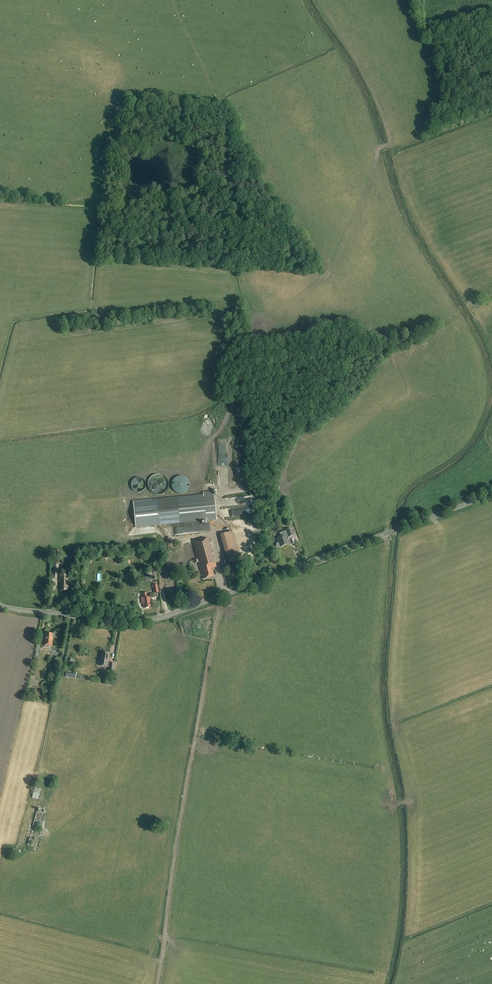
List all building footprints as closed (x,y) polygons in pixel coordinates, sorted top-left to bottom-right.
[(189,486),(189,485),(189,484),(189,481),(187,479),(186,478),(184,476),(182,476),(179,476),(177,476),(175,477),(173,479),(172,481),(171,483),(171,485),(172,487),(172,489),(173,490),(175,492),(177,493),(179,494),(181,494),(183,493),(186,492),(187,490),(189,488),(189,486)] [(216,519),(213,494),(177,498),(177,497),(156,499),(159,526),(180,523),(216,519)] [(230,497),(230,507),(225,506),(225,508),(232,508),(232,504),(236,504),(236,497),(230,497)] [(277,539),(279,543),(277,544),(276,545),(276,546),(277,547),(278,547),(280,546),(280,547),(288,544),(287,540),(288,537),(294,535),(291,528),(279,533),(281,537),(277,539)] [(234,530),(222,533),(230,563),(242,560),(234,530)] [(195,563),(198,562),(201,571),(202,571),(204,579),(214,576),(211,568),(217,567),(208,538),(193,542),(198,559),(194,560),(195,563)] [(142,593),(142,598),(141,598),(142,604),(143,604),(143,608),(150,607),(150,602),(150,597),(147,597),(147,592),(142,593)] [(45,636),(44,646),(52,646),(52,637),(52,633),(46,633),(46,636),(45,636)] [(110,664),(108,663),(109,653),(101,652),(99,666),(109,668),(109,671),(113,671),(114,664),(110,663),(110,664)] [(33,794),(32,798),(38,799),(41,788),(35,787),(34,791),(32,790),(31,793),(33,794)] [(53,816),(37,812),(29,842),(45,846),(53,816)]
